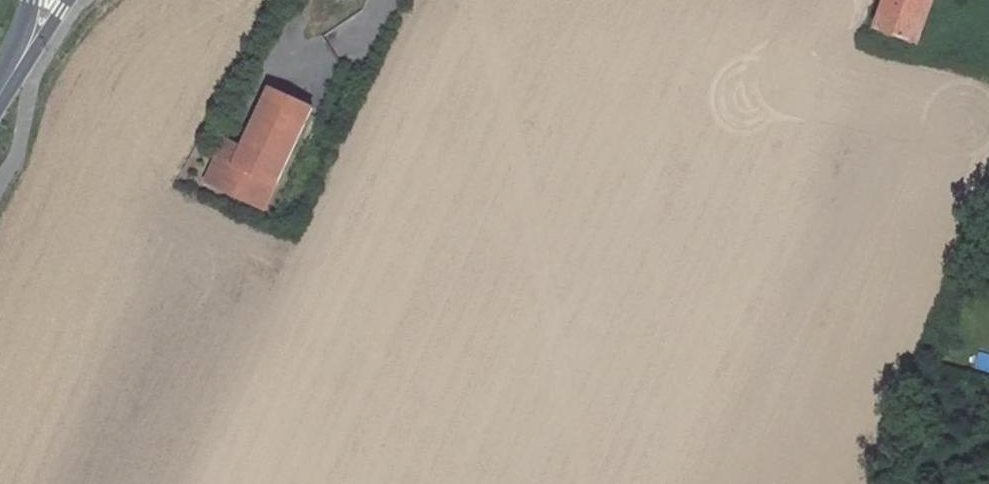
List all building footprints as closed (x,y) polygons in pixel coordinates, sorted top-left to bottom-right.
[(874,31),(915,46),(932,0),(885,0),(874,31)] [(212,169),(269,200),(323,101),(280,78),(249,135),(240,151),(226,144),(212,169)] [(249,135),(235,128),(226,144),(240,151),(249,135)]
